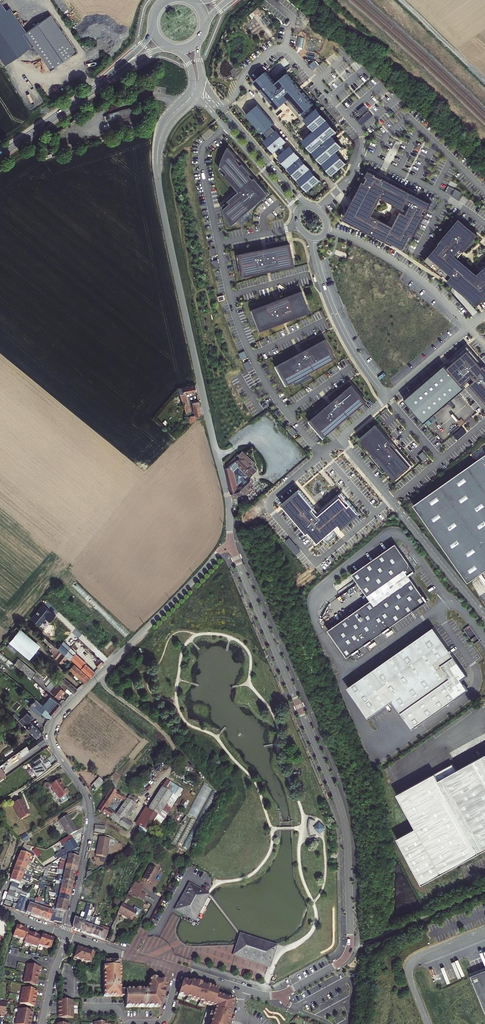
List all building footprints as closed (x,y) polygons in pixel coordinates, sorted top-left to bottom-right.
[(35,44),(25,31),(9,8),(6,10),(0,2),(0,58),(5,65),(35,44)] [(51,13),(25,31),(35,44),(51,67),(77,49),(51,13)] [(305,118),(315,110),(311,106),(314,104),(289,75),(277,85),(268,73),(255,83),(276,108),(289,98),(305,118)] [(258,106),(246,116),(261,134),(263,132),(268,138),(264,141),(274,153),(286,142),(276,131),(275,131),(271,126),(273,124),(258,106)] [(364,106),(357,111),(361,116),(368,110),(364,106)] [(131,107),(103,115),(105,119),(132,111),(131,107)] [(315,110),(305,118),(315,130),(304,140),(334,175),(347,164),(337,152),(343,147),(333,136),(337,132),(317,108),(315,110)] [(132,111),(105,119),(109,133),(136,125),(132,111)] [(373,117),(369,112),(357,122),(361,127),(373,117)] [(289,146),(277,156),(308,192),(319,181),(289,146)] [(270,197),(230,150),(229,152),(226,156),(225,160),(223,163),(222,168),(229,177),(227,179),(239,192),(240,194),(230,203),(231,204),(232,205),(225,212),(228,218),(231,222),(232,224),(234,227),(258,207),(270,197)] [(229,177),(222,168),(221,172),(227,179),(229,177)] [(369,170),(360,187),(381,198),(403,209),(408,211),(407,214),(401,211),(394,226),(372,215),(364,229),(399,247),(398,248),(406,252),(432,203),(418,195),(383,178),(383,179),(379,177),(376,175),(377,174),(369,170)] [(381,198),(360,187),(343,219),(364,230),(364,229),(372,215),(381,198)] [(462,192),(455,189),(452,195),(459,198),(462,192)] [(231,204),(230,203),(224,208),(225,212),(232,205),(231,204)] [(425,261),(443,276),(444,275),(479,305),(484,300),(484,268),(478,274),(458,257),(477,235),(459,219),(440,242),(425,261)] [(261,251),(236,256),(241,277),(286,268),(293,266),(289,245),(266,250),(266,249),(264,250),(261,250),(261,251)] [(275,302),(251,311),(259,332),(302,315),(309,312),(301,292),(280,301),(280,300),(275,302)] [(299,354),(275,366),(286,386),(310,373),(309,373),(337,358),(326,339),(299,354)] [(447,368),(462,385),(472,377),(475,380),(471,384),(484,400),(484,365),(483,366),(468,349),(447,368)] [(244,351),(238,354),(241,360),(247,358),(244,351)] [(249,362),(243,364),(246,371),(252,368),(249,362)] [(445,366),(405,400),(425,423),(465,388),(462,385),(447,368),(445,366)] [(178,388),(183,404),(188,403),(185,393),(196,390),(195,384),(178,388)] [(329,404),(309,422),(323,439),(344,421),(343,421),(367,401),(353,385),(329,405),(329,404)] [(198,398),(194,400),(194,402),(192,403),(194,412),(195,415),(188,418),(190,425),(202,413),(198,398)] [(189,410),(185,411),(188,418),(195,415),(194,412),(190,413),(189,410)] [(413,465),(377,424),(360,438),(396,480),(413,465)] [(293,427),(288,431),(293,436),(298,433),(293,427)] [(246,489),(253,484),(250,480),(251,478),(257,473),(250,465),(253,463),(243,450),(239,454),(238,453),(224,465),(231,497),(233,496),(233,500),(242,498),(242,497),(241,495),(241,494),(246,489)] [(414,505),(468,583),(484,571),(484,455),(414,505)] [(342,493),(319,512),(301,491),(285,504),(294,516),(293,517),(317,545),(340,525),(342,528),(359,513),(356,510),(356,509),(342,493)] [(352,574),(371,600),(328,630),(347,657),(427,601),(409,575),(415,570),(396,543),(352,574)] [(44,604),(32,618),(40,625),(46,618),(51,621),(57,615),(44,604)] [(469,626),(464,630),(474,643),(479,639),(469,626)] [(434,627),(347,687),(368,717),(393,700),(454,656),(434,627)] [(6,639),(10,642),(18,633),(14,630),(6,639)] [(29,658),(36,650),(37,649),(18,633),(10,642),(29,658)] [(64,642),(58,649),(64,655),(71,648),(64,642)] [(50,655),(62,664),(64,661),(67,658),(64,655),(58,649),(56,647),(53,651),(51,653),(50,655)] [(95,664),(99,668),(104,662),(89,648),(87,649),(98,660),(95,664)] [(91,677),(95,673),(75,654),(69,649),(64,655),(67,658),(69,659),(70,660),(71,659),(91,677)] [(29,658),(32,661),(39,653),(36,650),(29,658)] [(467,675),(454,656),(393,700),(413,729),(468,690),(461,679),(467,675)] [(18,659),(14,664),(20,669),(24,664),(18,659)] [(31,679),(36,673),(24,664),(20,669),(31,679)] [(69,669),(85,683),(89,678),(74,664),(69,669)] [(65,691),(70,695),(73,693),(77,689),(62,677),(56,683),(65,691)] [(46,687),(59,698),(65,691),(56,683),(54,682),(52,680),(47,685),(46,687)] [(47,693),(44,695),(49,700),(55,705),(49,711),(53,716),(61,706),(47,693)] [(49,711),(43,707),(36,700),(29,707),(39,716),(41,714),(44,716),(45,715),(51,719),(53,716),(49,711)] [(49,711),(55,705),(49,700),(43,707),(49,711)] [(11,708),(15,712),(21,705),(17,701),(11,708)] [(26,727),(36,738),(42,733),(31,722),(29,724),(22,717),(20,719),(19,721),(26,728),(26,727)] [(19,756),(21,759),(45,741),(46,741),(43,734),(36,740),(35,739),(16,753),(19,756)] [(456,771),(439,781),(435,774),(397,795),(416,829),(397,839),(423,885),(484,850),(484,755),(456,771)] [(34,762),(36,765),(32,768),(37,776),(47,769),(43,763),(44,762),(41,757),(34,762)] [(452,765),(435,774),(439,781),(456,771),(452,765)] [(55,793),(60,799),(68,793),(59,780),(50,786),(52,789),(52,791),(54,793),(55,793)] [(181,790),(166,780),(151,803),(147,800),(144,805),(159,814),(151,827),(155,830),(181,790)] [(195,820),(211,789),(202,784),(186,816),(195,820)] [(123,818),(134,803),(136,800),(129,796),(127,799),(111,789),(97,811),(102,814),(105,809),(114,796),(124,802),(115,815),(109,811),(105,816),(127,831),(132,824),(123,818)] [(12,805),(20,820),(29,815),(21,800),(12,805)] [(123,818),(126,820),(137,805),(134,803),(123,818)] [(145,808),(134,825),(139,828),(146,832),(150,826),(151,827),(159,814),(144,805),(143,807),(145,808)] [(59,820),(69,836),(76,832),(67,816),(59,820)] [(319,822),(314,828),(320,833),(325,828),(319,822)] [(136,833),(143,837),(146,832),(139,828),(136,833)] [(63,856),(65,855),(70,852),(77,848),(72,839),(73,838),(71,836),(66,839),(68,842),(63,844),(67,850),(62,854),(63,856)] [(99,837),(96,855),(105,857),(109,839),(99,837)] [(122,846),(126,849),(134,844),(129,839),(122,846)] [(34,855),(25,845),(24,844),(22,849),(31,853),(34,856),(34,855)] [(17,855),(17,857),(32,862),(34,856),(31,853),(22,849),(20,853),(19,856),(17,855)] [(77,863),(78,858),(79,853),(74,852),(71,854),(71,857),(65,855),(63,856),(61,858),(61,859),(61,860),(77,863)] [(18,859),(17,862),(29,867),(33,868),(35,864),(32,862),(17,857),(16,858),(18,859)] [(60,862),(60,864),(76,868),(77,863),(61,860),(61,862),(60,862)] [(17,862),(15,867),(28,872),(29,867),(17,862)] [(59,870),(75,873),(76,868),(60,864),(59,870)] [(143,879),(151,884),(158,871),(150,866),(143,879)] [(13,871),(31,878),(32,873),(28,872),(15,867),(13,871)] [(11,876),(25,881),(29,883),(31,878),(13,871),(11,876)] [(59,874),(58,879),(72,883),(73,878),(63,875),(64,875),(61,874),(61,875),(59,874)] [(10,886),(17,889),(18,887),(22,889),(25,881),(11,876),(10,881),(12,882),(10,886)] [(54,878),(53,881),(56,881),(58,882),(58,884),(61,885),(71,888),(72,883),(58,879),(54,878)] [(134,882),(131,888),(140,893),(143,888),(134,882)] [(55,889),(56,889),(70,892),(71,888),(61,885),(58,884),(56,884),(55,889)] [(26,897),(28,894),(22,892),(22,891),(17,889),(10,886),(8,891),(20,895),(26,897)] [(176,910),(193,919),(205,895),(188,887),(176,910)] [(131,894),(138,897),(140,893),(131,888),(129,892),(131,894)] [(56,889),(55,892),(56,893),(55,894),(56,894),(55,895),(59,896),(59,895),(69,897),(70,892),(56,889)] [(7,896),(14,898),(18,900),(20,895),(8,891),(7,896)] [(56,894),(55,894),(54,894),(49,892),(48,892),(49,895),(55,896),(55,899),(68,902),(69,897),(59,895),(59,896),(55,895),(56,894)] [(22,912),(27,900),(29,894),(28,894),(26,897),(25,900),(20,911),(22,912)] [(16,905),(15,910),(20,911),(25,900),(26,897),(20,895),(18,900),(16,905)] [(35,902),(30,915),(35,916),(41,900),(41,898),(38,898),(38,899),(37,899),(36,902),(35,902)] [(28,905),(25,913),(30,915),(35,902),(30,900),(28,905)] [(41,900),(35,916),(40,918),(44,904),(41,903),(42,901),(41,900)] [(44,904),(40,918),(44,920),(48,908),(49,909),(49,908),(49,905),(44,904)] [(52,914),(55,915),(56,914),(63,915),(64,912),(65,912),(66,907),(54,904),(54,905),(56,905),(56,907),(52,906),(53,909),(52,914)] [(118,913),(132,920),(137,911),(125,905),(122,904),(118,913)] [(74,930),(81,932),(87,916),(87,915),(90,906),(87,905),(84,913),(82,921),(79,920),(74,918),(72,927),(74,930)] [(49,922),(52,914),(53,909),(49,908),(49,909),(48,908),(44,920),(49,922)] [(81,932),(86,934),(92,918),(87,916),(81,932)] [(94,918),(92,918),(86,934),(90,935),(95,921),(96,918),(95,917),(94,918)] [(95,937),(99,925),(100,923),(97,922),(95,921),(90,935),(95,937)] [(99,925),(95,937),(100,939),(102,940),(105,940),(109,929),(99,925)] [(18,926),(16,926),(13,936),(24,940),(24,943),(38,948),(39,945),(50,949),(54,939),(51,938),(45,936),(42,935),(41,937),(37,936),(30,933),(28,932),(28,930),(24,928),(18,926)] [(273,947),(240,937),(234,954),(241,956),(240,958),(254,962),(254,961),(267,965),(273,947)] [(80,948),(77,947),(74,957),(91,964),(95,953),(92,952),(85,950),(80,948)] [(120,961),(105,961),(105,967),(103,967),(103,984),(103,997),(125,997),(126,1007),(160,1007),(163,996),(166,987),(164,987),(166,982),(150,978),(147,990),(120,990),(120,986),(120,982),(120,961)] [(42,967),(27,964),(25,973),(38,976),(39,971),(41,971),(42,967)] [(470,976),(484,1012),(484,970),(470,976)] [(38,976),(25,973),(23,983),(38,986),(38,982),(36,981),(38,976)] [(191,981),(190,983),(183,981),(178,995),(215,1007),(213,1014),(210,1013),(207,1023),(228,1023),(231,1015),(229,1014),(230,1012),(234,1001),(216,995),(218,990),(202,985),(191,981)] [(37,990),(23,988),(22,992),(23,992),(22,996),(35,998),(36,994),(37,990)] [(20,999),(20,1004),(34,1006),(34,1003),(35,998),(22,996),(21,1000),(20,999)] [(72,1006),(72,1001),(62,1001),(59,1001),(59,1006),(58,1006),(58,1010),(73,1010),(73,1006),(72,1006)] [(33,1012),(19,1009),(18,1013),(17,1017),(30,1019),(31,1015),(32,1015),(33,1012)] [(73,1014),(73,1010),(58,1010),(58,1013),(59,1013),(59,1018),(72,1018),(72,1014),(73,1014)]
